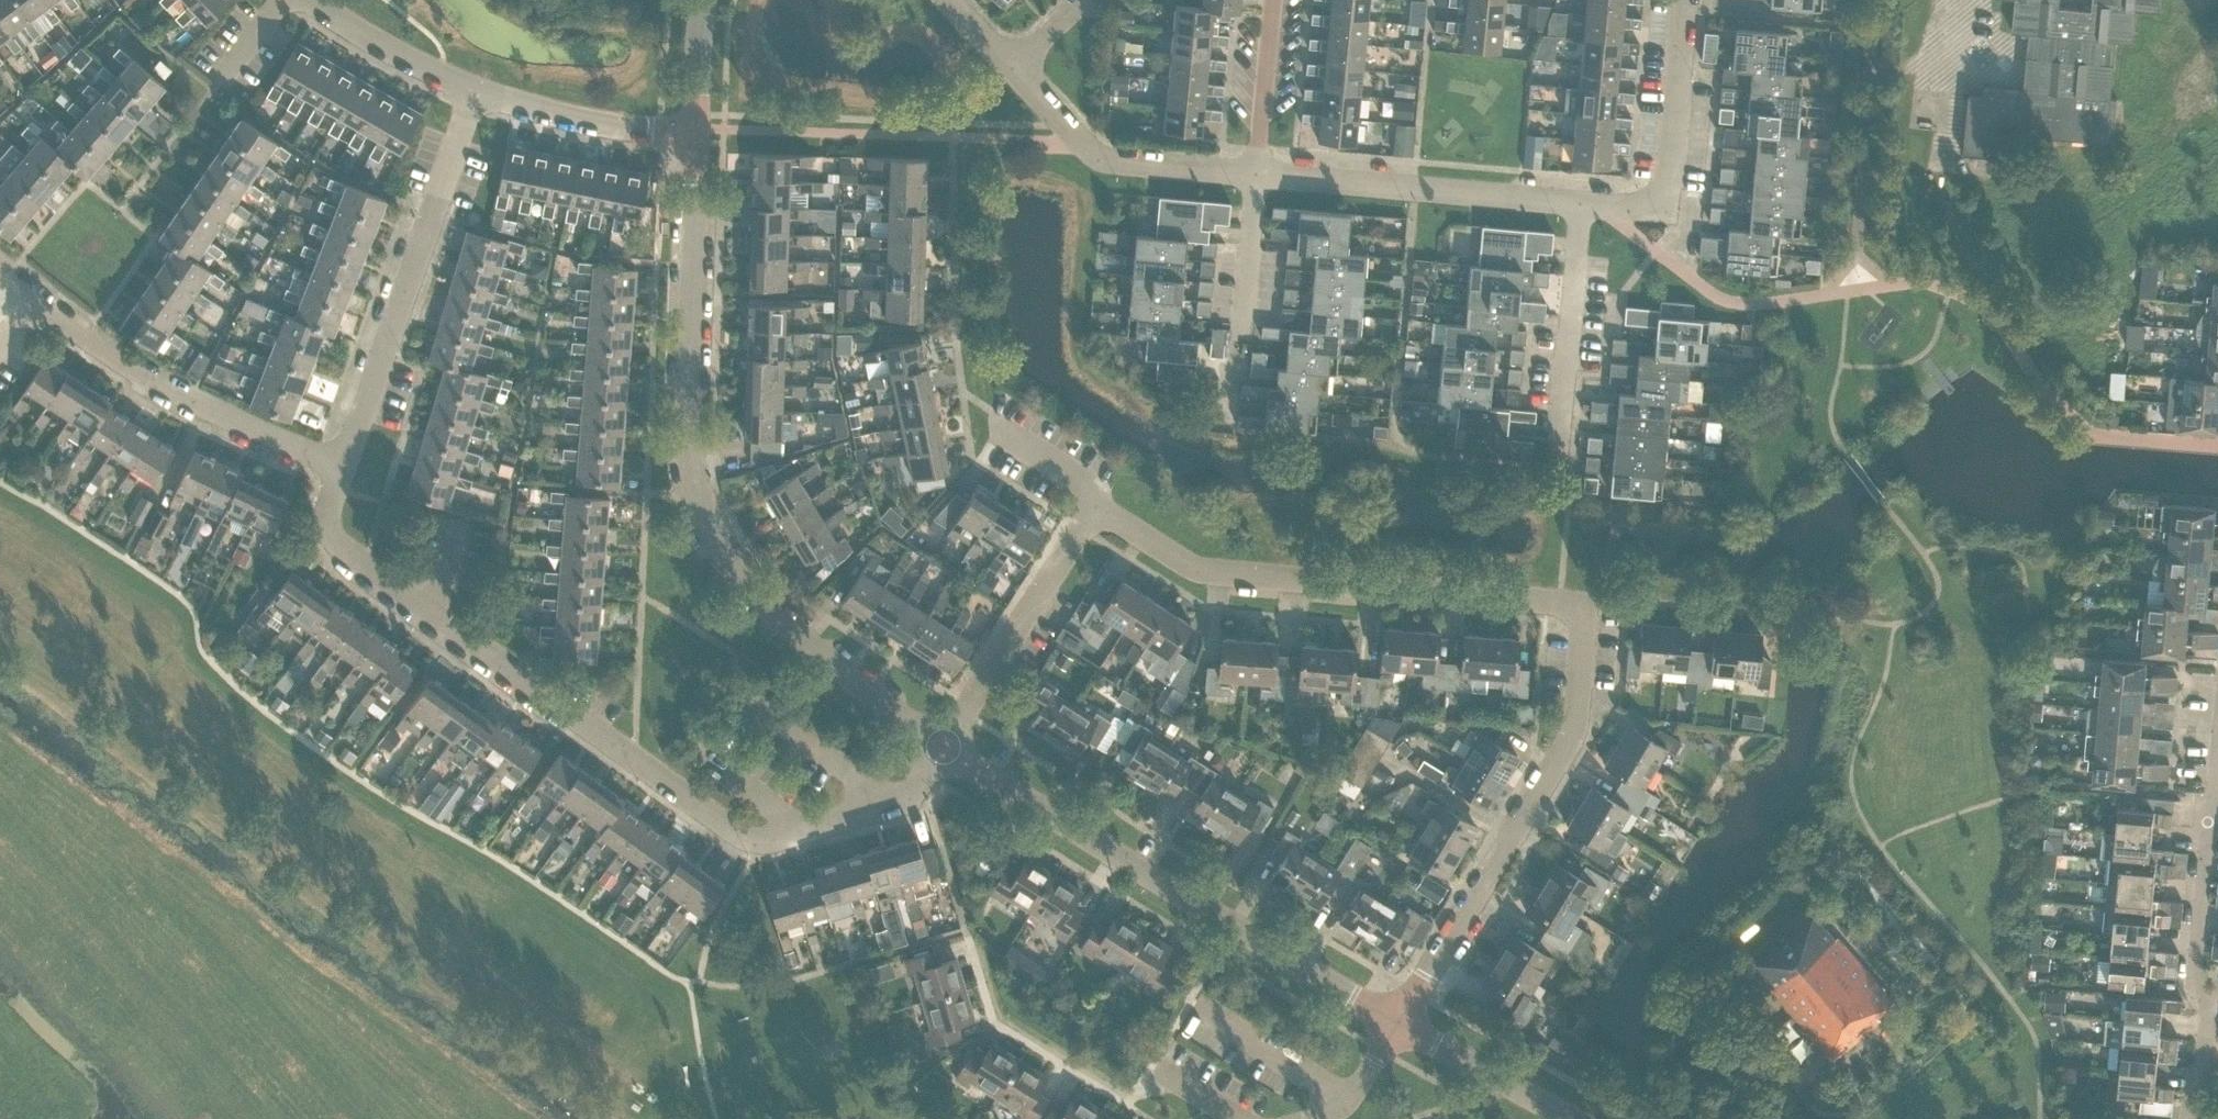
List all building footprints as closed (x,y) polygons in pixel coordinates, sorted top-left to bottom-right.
[(31,18),(29,18),(15,0),(0,0),(0,19),(10,33),(12,32),(23,23),(34,38),(41,32),(31,18)] [(50,3),(47,0),(15,0),(29,18),(31,18),(42,9),(53,24),(61,18),(50,3)] [(77,0),(65,0),(72,9),(80,4),(77,0)] [(190,4),(175,17),(182,25),(197,12),(207,23),(232,0),(194,0),(190,4)] [(1202,7),(1202,8),(1231,11),(1239,12),(1240,0),(1203,0),(1202,7)] [(1332,0),(1330,15),(1367,19),(1369,0),(1329,0),(1332,0)] [(1448,5),(1467,7),(1465,22),(1502,26),(1504,1),(1493,0),(1448,0),(1448,5)] [(1623,16),(1624,2),(1643,4),(1643,0),(1587,0),(1586,14),(1623,17),(1623,16)] [(1770,6),(1821,11),(1822,0),(1770,0),(1770,6)] [(2012,32),(2043,35),(2041,58),(2027,57),(2024,90),(1985,87),(1984,96),(1969,95),(1964,154),(1999,158),(2002,132),(2113,143),(2118,98),(2112,98),(2115,64),(2101,63),(2103,40),(2134,43),(2137,10),(2161,12),(2162,0),(2015,0),(2012,32)] [(1202,8),(1202,7),(1176,5),(1174,31),(1210,34),(1210,33),(1212,19),(1230,21),(1231,11),(1202,8)] [(1526,23),(1526,29),(1542,30),(1551,6),(1527,5),(1526,23)] [(1118,10),(1117,25),(1133,26),(1133,11),(1118,10)] [(1550,15),(1548,21),(1566,23),(1566,13),(1552,11),(1550,15)] [(1330,15),(1312,13),(1311,23),(1329,25),(1328,40),(1365,44),(1367,19),(1330,15)] [(1641,18),(1623,16),(1623,17),(1586,14),(1584,38),(1621,42),(1621,41),(1622,27),(1641,29),(1641,18)] [(1409,16),(1408,24),(1425,26),(1426,17),(1409,16)] [(12,32),(10,33),(0,19),(0,40),(4,37),(15,52),(22,46),(12,32)] [(1446,30),(1447,20),(1433,19),(1432,29),(1446,30)] [(1465,22),(1447,20),(1446,30),(1464,32),(1463,48),(1500,51),(1502,26),(1465,22)] [(1734,49),(1785,54),(1787,34),(1736,29),(1734,49)] [(1229,35),(1210,33),(1210,34),(1174,31),(1171,55),(1208,59),(1208,58),(1209,44),(1228,45),(1229,35)] [(1703,46),(1717,48),(1718,34),(1704,32),(1703,46)] [(63,34),(52,43),(61,55),(72,46),(63,34)] [(1542,35),(1537,47),(1548,48),(1555,49),(1556,36),(1542,35)] [(1116,37),(1114,52),(1124,53),(1125,38),(1116,37)] [(1328,40),(1309,38),(1308,48),(1327,50),(1325,65),(1362,69),(1365,44),(1328,40)] [(1639,43),(1621,41),(1621,42),(1584,38),(1581,63),(1618,67),(1618,66),(1620,52),(1638,53),(1639,43)] [(297,91),(318,54),(297,42),(266,96),(275,101),(285,84),(297,91)] [(1829,44),(1828,58),(1842,58),(1842,45),(1829,44)] [(118,76),(149,103),(165,85),(119,46),(113,53),(127,65),(118,76)] [(1715,62),(1717,48),(1703,46),(1701,61),(1715,62)] [(52,49),(39,59),(45,68),(58,58),(52,49)] [(1783,74),(1785,54),(1734,49),(1732,69),(1737,70),(1751,72),(1751,71),(1783,74)] [(317,103),(338,66),(318,54),(297,91),(281,117),(290,122),(295,112),(296,113),(306,96),(317,103)] [(1227,60),(1208,58),(1208,59),(1171,55),(1169,80),(1206,84),(1206,83),(1207,69),(1226,70),(1227,60)] [(165,77),(172,68),(160,58),(153,67),(165,77)] [(1325,65),(1307,63),(1306,73),(1324,75),(1323,89),(1323,90),(1360,94),(1362,69),(1325,65)] [(1637,68),(1618,66),(1618,67),(1581,63),(1579,87),(1579,88),(1616,92),(1616,91),(1617,76),(1636,78),(1637,68)] [(149,103),(118,76),(104,64),(98,71),(111,83),(102,94),(134,121),(149,103)] [(338,115),(359,78),(338,66),(317,103),(307,120),(308,120),(317,125),(326,108),(338,115)] [(1732,69),(1723,68),(1722,82),(1736,83),(1737,70),(1732,69)] [(1802,75),(1783,74),(1751,71),(1751,72),(1750,91),(1801,95),(1802,75)] [(1128,90),(1129,75),(1112,74),(1110,88),(1128,90)] [(358,126),(380,90),(359,78),(338,115),(328,131),(337,137),(347,120),(358,126)] [(1224,85),(1206,83),(1206,84),(1169,80),(1166,105),(1203,109),(1203,108),(1205,94),(1223,95),(1224,85)] [(134,121),(102,94),(88,82),(82,89),(96,101),(87,111),(118,139),(134,121)] [(1414,98),(1416,84),(1403,83),(1402,97),(1414,98)] [(1579,88),(1579,87),(1565,86),(1563,112),(1577,113),(1613,117),(1613,116),(1615,101),(1633,103),(1634,93),(1616,91),(1616,92),(1579,88)] [(1734,103),(1735,89),(1721,87),(1720,102),(1734,103)] [(1323,90),(1323,89),(1304,88),(1303,98),(1322,100),(1321,114),(1320,115),(1357,119),(1360,94),(1323,90)] [(379,138),(400,102),(380,90),(358,126),(349,143),(358,149),(367,132),(379,138)] [(61,91),(55,98),(66,108),(66,107),(72,101),(61,91)] [(1799,115),(1801,95),(1750,91),(1748,111),(1799,115)] [(118,139),(87,111),(73,100),(72,101),(66,107),(80,119),(71,129),(103,157),(118,139)] [(1400,100),(1398,117),(1412,119),(1414,101),(1400,100)] [(400,102),(379,138),(369,155),(378,160),(388,144),(401,151),(422,115),(400,102)] [(1222,110),(1203,108),(1203,109),(1166,105),(1164,131),(1201,134),(1202,118),(1221,120),(1222,110)] [(1732,123),(1734,109),(1720,107),(1718,122),(1732,123)] [(1797,135),(1799,115),(1748,111),(1746,131),(1758,132),(1797,135)] [(1320,115),(1321,114),(1302,113),(1301,123),(1320,125),(1318,140),(1355,144),(1357,119),(1320,115)] [(1632,118),(1613,116),(1613,117),(1577,113),(1575,138),(1611,142),(1611,141),(1613,126),(1631,128),(1632,118)] [(228,137),(263,161),(271,149),(286,159),(291,151),(242,117),(228,137)] [(103,157),(71,129),(57,118),(51,125),(65,137),(55,148),(73,164),(86,176),(103,157)] [(308,120),(302,131),(310,135),(317,125),(308,120)] [(73,164),(55,148),(28,124),(21,131),(35,143),(26,154),(58,181),(73,164)] [(1150,136),(1151,125),(1137,124),(1137,135),(1150,136)] [(1396,124),(1395,136),(1413,138),(1414,126),(1396,124)] [(1737,143),(1738,129),(1724,128),(1723,142),(1737,143)] [(1809,136),(1797,135),(1758,132),(1756,152),(1807,156),(1809,136)] [(1526,134),(1525,149),(1542,151),(1543,136),(1526,134)] [(278,171),(263,161),(228,137),(215,156),(249,180),(257,169),(272,179),(278,171)] [(1630,143),(1611,141),(1611,142),(1575,138),(1572,164),(1609,167),(1610,151),(1629,153),(1630,143)] [(58,181),(26,154),(12,142),(6,149),(20,161),(10,172),(42,199),(58,181)] [(522,191),(531,150),(507,145),(495,206),(496,206),(506,208),(509,189),(522,191)] [(1735,163),(1736,149),(1722,148),(1721,162),(1735,163)] [(546,196),(554,155),(531,150),(522,191),(519,210),(529,213),(533,193),(546,196)] [(1805,176),(1807,156),(1756,152),(1754,171),(1805,176)] [(789,181),(790,164),(813,165),(813,155),(753,153),(753,180),(789,181)] [(569,201),(577,159),(554,155),(546,196),(542,215),(552,217),(556,198),(569,201)] [(264,190),(249,180),(215,156),(201,176),(236,200),(244,188),(259,198),(264,190)] [(889,184),(926,186),(927,159),(867,157),(867,167),(890,167),(889,184)] [(592,205),(601,164),(577,159),(569,201),(565,220),(575,222),(579,203),(592,205)] [(10,172),(0,163),(0,176),(4,179),(0,184),(0,194),(27,217),(42,199),(10,172)] [(616,210),(624,169),(601,164),(592,205),(588,225),(599,227),(603,208),(616,210)] [(857,182),(858,167),(840,166),(840,182),(857,182)] [(1733,183),(1734,169),(1720,167),(1719,182),(1733,183)] [(624,169),(616,210),(612,229),(622,231),(626,212),(640,215),(649,174),(624,169)] [(1803,196),(1805,176),(1754,171),(1752,191),(1803,196)] [(338,205),(377,221),(386,198),(322,173),(318,182),(344,192),(338,205)] [(828,173),(828,181),(839,182),(839,174),(828,173)] [(251,210),(236,200),(201,176),(187,196),(222,220),(222,219),(230,208),(245,218),(251,210)] [(812,182),(789,181),(753,180),(752,207),(788,208),(788,207),(789,191),(812,192),(812,182)] [(889,184),(866,183),(866,193),(889,194),(888,210),(888,211),(925,212),(926,186),(889,184)] [(1725,202),(1726,188),(1712,187),(1711,201),(1725,202)] [(279,194),(275,199),(286,207),(292,195),(283,188),(279,194)] [(1801,216),(1803,196),(1752,191),(1750,211),(1801,216)] [(300,193),(296,202),(309,207),(313,198),(300,193)] [(0,194),(0,227),(10,236),(27,217),(0,194)] [(237,229),(222,219),(222,220),(187,196),(174,215),(209,239),(217,227),(232,237),(237,229)] [(1208,243),(1208,241),(1210,223),(1229,224),(1231,203),(1159,197),(1156,237),(1187,240),(1187,241),(1203,242),(1208,243)] [(322,199),(318,207),(335,214),(330,227),(369,243),(377,221),(338,205),(322,199)] [(494,217),(492,228),(501,230),(503,218),(506,208),(496,206),(494,217)] [(811,208),(788,207),(788,208),(752,207),(751,233),(787,234),(788,217),(811,218),(811,208)] [(1298,230),(1349,235),(1351,214),(1273,207),(1272,217),(1299,220),(1298,229),(1298,230)] [(1723,222),(1724,208),(1711,207),(1709,221),(1723,222)] [(888,211),(888,210),(865,209),(865,219),(888,220),(887,237),(924,238),(925,212),(888,211)] [(1799,236),(1801,216),(1750,211),(1749,230),(1749,231),(1780,234),(1799,236)] [(224,249),(209,239),(174,215),(160,236),(175,246),(176,245),(195,259),(203,247),(218,257),(224,249)] [(369,243),(330,227),(329,228),(304,218),(301,226),(326,236),(326,237),(321,249),(360,265),(369,243)] [(842,220),(842,234),(855,234),(856,221),(842,220)] [(1522,270),(1521,271),(1531,272),(1531,270),(1532,252),(1552,253),(1554,232),(1482,226),(1479,266),(1478,266),(1522,270)] [(1298,230),(1298,229),(1271,227),(1270,237),(1297,240),(1296,249),(1296,250),(1301,250),(1301,251),(1316,252),(1347,255),(1347,254),(1349,235),(1298,230)] [(1749,231),(1749,230),(1729,228),(1728,239),(1701,236),(1700,246),(1778,254),(1780,234),(1749,231)] [(468,230),(460,257),(500,268),(501,264),(506,248),(522,253),(524,243),(508,238),(507,242),(468,230)] [(257,231),(251,240),(262,248),(269,239),(257,231)] [(810,234),(787,234),(751,233),(750,259),(786,260),(787,260),(787,243),(810,244),(810,234)] [(1156,237),(1136,235),(1134,255),(1185,260),(1187,241),(1187,240),(1156,237)] [(887,237),(865,236),(864,245),(887,246),(887,263),(924,265),(924,238),(887,237)] [(1208,243),(1203,242),(1201,255),(1215,256),(1217,242),(1208,241),(1208,243)] [(360,265),(321,249),(304,243),(301,252),(318,258),(312,271),(351,287),(360,265)] [(236,287),(195,259),(176,245),(175,246),(162,265),(197,288),(205,277),(220,287),(219,288),(230,295),(236,287)] [(1776,274),(1778,254),(1700,246),(1699,256),(1726,259),(1725,269),(1776,274)] [(1296,250),(1296,249),(1287,248),(1286,263),(1300,264),(1301,251),(1301,250),(1296,250)] [(1367,256),(1347,254),(1347,255),(1316,252),(1314,272),(1365,276),(1367,256)] [(248,253),(241,263),(252,270),(259,260),(248,253)] [(1183,280),(1185,260),(1134,255),(1132,275),(1183,280)] [(460,257),(453,282),(492,294),(494,290),(499,273),(514,278),(517,269),(501,264),(500,268),(460,257)] [(809,261),(787,260),(786,260),(750,259),(749,286),(786,287),(786,270),(809,270),(809,261)] [(579,261),(578,270),(594,271),(593,289),(592,294),(634,297),(636,269),(595,266),(596,262),(579,261)] [(1213,276),(1215,262),(1201,261),(1200,275),(1213,276)] [(887,263),(864,262),(863,272),(886,273),(886,289),(886,290),(923,291),(924,265),(887,263)] [(212,299),(197,288),(162,265),(149,284),(183,308),(191,296),(206,307),(212,299)] [(351,287),(312,271),(295,265),(292,274),(309,281),(304,294),(343,309),(351,287)] [(1414,265),(1412,279),(1423,280),(1424,266),(1414,265)] [(1469,286),(1520,290),(1520,283),(1532,284),(1533,285),(1547,286),(1549,272),(1531,270),(1531,272),(1521,271),(1522,270),(1478,266),(1479,266),(1471,265),(1469,286)] [(1298,284),(1300,269),(1286,268),(1284,283),(1298,284)] [(518,270),(515,279),(523,282),(526,273),(518,270)] [(1363,296),(1365,276),(1314,272),(1312,291),(1363,296)] [(1181,299),(1183,280),(1132,275),(1130,295),(1181,299)] [(255,276),(250,288),(266,294),(271,282),(255,276)] [(839,276),(839,287),(852,287),(852,276),(839,276)] [(1389,278),(1389,283),(1392,286),(1401,286),(1402,278),(1401,278),(1394,278),(1389,278)] [(1774,278),(1774,287),(1790,288),(1790,279),(1774,278)] [(1212,296),(1213,282),(1199,280),(1198,295),(1212,296)] [(2216,280),(2214,300),(2208,299),(2208,305),(2217,306),(2217,280),(2216,280)] [(453,282),(445,308),(485,320),(486,315),(491,299),(506,304),(509,294),(494,290),(492,294),(453,282)] [(198,318),(183,308),(149,284),(135,304),(170,327),(178,316),(193,326),(198,318)] [(2141,284),(2139,296),(2156,298),(2157,286),(2141,284)] [(1519,300),(1520,290),(1469,286),(1467,305),(1545,313),(1546,303),(1519,300)] [(343,309),(304,294),(287,287),(283,296),(300,303),(295,316),(295,317),(325,329),(334,332),(343,309)] [(577,287),(576,297),(592,298),(590,315),(590,320),(631,324),(634,297),(592,294),(593,289),(577,287)] [(853,309),(853,287),(852,287),(839,287),(838,287),(838,309),(853,309)] [(1412,287),(1410,299),(1424,301),(1425,289),(1412,287)] [(886,290),(886,289),(863,288),(863,298),(871,298),(870,316),(885,317),(922,318),(923,291),(886,290)] [(1296,304),(1298,289),(1284,288),(1282,303),(1296,304)] [(1361,316),(1363,296),(1312,291),(1310,311),(1361,316)] [(1180,319),(1181,299),(1130,295),(1129,315),(1180,319)] [(1210,316),(1211,301),(1197,300),(1196,315),(1210,316)] [(1421,313),(1422,302),(1410,301),(1409,312),(1421,313)] [(1434,302),(1433,311),(1449,312),(1450,304),(1434,302)] [(185,338),(170,327),(135,304),(121,324),(156,348),(164,335),(179,346),(185,338)] [(784,332),(785,315),(808,316),(808,306),(749,304),(748,331),(784,332)] [(1544,322),(1545,313),(1467,305),(1465,325),(1497,328),(1497,329),(1513,330),(1516,330),(1517,320),(1544,322)] [(2208,305),(2207,308),(2203,312),(2196,324),(2196,329),(2217,331),(2217,306),(2208,305)] [(295,317),(295,316),(270,306),(266,315),(283,322),(278,335),(317,350),(325,329),(295,317)] [(1656,337),(1707,341),(1709,321),(1659,317),(1660,310),(1625,307),(1624,324),(1657,327),(1656,337)] [(445,308),(437,334),(477,345),(479,341),(483,325),(499,329),(502,320),(486,315),(485,320),(445,308)] [(1295,324),(1296,309),(1282,308),(1281,322),(1295,324)] [(1359,336),(1361,316),(1310,311),(1309,330),(1309,331),(1340,334),(1359,336)] [(574,314),(573,323),(590,325),(588,342),(588,347),(629,350),(631,324),(590,320),(590,315),(574,314)] [(1178,339),(1180,319),(1129,315),(1127,335),(1146,337),(1147,336),(1178,339)] [(2135,315),(2134,324),(2143,324),(2144,315),(2135,315)] [(502,322),(499,330),(510,334),(513,325),(502,322)] [(1465,325),(1445,323),(1444,343),(1495,348),(1497,329),(1497,328),(1465,325)] [(1742,323),(1740,337),(1750,338),(1751,324),(1742,323)] [(1309,331),(1309,330),(1262,326),(1261,337),(1289,340),(1288,349),(1338,354),(1340,334),(1309,331)] [(317,350),(278,335),(261,328),(257,337),(274,344),(269,357),(308,372),(317,350)] [(1211,342),(1225,343),(1226,329),(1212,328),(1211,342)] [(2196,329),(2196,333),(2200,346),(2202,351),(2202,355),(2217,356),(2217,331),(2196,329)] [(1513,330),(1511,343),(1525,345),(1526,330),(1516,330),(1513,330)] [(807,332),(784,332),(748,331),(747,357),(783,358),(784,341),(807,342),(807,332)] [(852,333),(836,333),(836,354),(852,354),(852,333)] [(878,347),(878,333),(857,333),(857,347),(878,347)] [(437,334),(430,360),(447,365),(447,364),(470,371),(476,350),(491,355),(494,346),(479,341),(477,345),(437,334)] [(1198,340),(1178,339),(1147,336),(1146,337),(1145,357),(1157,358),(1156,378),(1194,381),(1198,340)] [(1705,362),(1707,341),(1656,337),(1654,356),(1654,357),(1689,359),(1689,360),(1705,362)] [(1625,354),(1627,340),(1613,339),(1611,353),(1625,354)] [(572,340),(571,350),(588,352),(586,369),(586,374),(627,377),(629,350),(588,347),(588,342),(572,340)] [(891,374),(927,367),(921,341),(863,353),(865,362),(868,379),(890,374),(891,374)] [(224,342),(219,356),(232,361),(238,347),(224,342)] [(1223,358),(1225,343),(1211,342),(1209,356),(1223,358)] [(1493,368),(1495,348),(1444,343),(1442,363),(1493,368)] [(1406,345),(1405,358),(1414,359),(1415,346),(1406,345)] [(831,359),(831,346),(816,346),(816,359),(831,359)] [(1336,374),(1338,354),(1288,349),(1286,369),(1328,373),(1328,374),(1336,374)] [(1523,364),(1525,350),(1511,349),(1509,363),(1523,364)] [(308,372),(269,357),(252,350),(249,359),(265,366),(260,379),(299,394),(308,372)] [(1264,367),(1274,368),(1275,354),(1252,352),(1250,366),(1264,367)] [(1654,357),(1654,356),(1639,355),(1637,365),(1610,363),(1610,372),(1688,379),(1689,360),(1689,359),(1654,357)] [(2202,355),(2202,359),(2190,378),(2207,379),(2207,380),(2217,381),(2217,356),(2202,355)] [(806,359),(783,358),(747,357),(746,384),(782,385),(782,384),(783,384),(783,368),(806,368),(806,359)] [(48,403),(68,373),(46,358),(13,407),(21,413),(34,394),(48,403)] [(216,363),(211,375),(225,380),(229,368),(216,363)] [(1491,388),(1493,368),(1442,363),(1440,383),(1491,388)] [(188,369),(187,371),(199,379),(203,371),(192,364),(188,369)] [(447,365),(439,390),(479,402),(480,398),(485,381),(500,386),(503,376),(487,372),(486,375),(470,371),(447,364),(447,365)] [(1286,369),(1274,368),(1264,367),(1250,366),(1250,376),(1277,378),(1276,388),(1319,392),(1319,393),(1326,393),(1328,374),(1328,373),(1286,369)] [(570,367),(569,377),(585,379),(584,396),(584,400),(625,404),(627,377),(586,374),(586,369),(570,367)] [(896,400),(932,393),(927,367),(891,374),(890,374),(868,379),(870,388),(893,383),(896,400)] [(1521,384),(1523,370),(1509,369),(1507,383),(1521,384)] [(299,394),(260,379),(243,372),(240,381),(257,388),(251,402),(290,418),(299,394)] [(1703,380),(1688,379),(1610,372),(1609,382),(1636,384),(1635,394),(1635,395),(1670,398),(1686,400),(1686,399),(1701,401),(1703,380)] [(70,418),(90,387),(68,373),(48,403),(35,422),(43,427),(56,408),(70,418)] [(831,387),(832,375),(813,375),(813,386),(831,387)] [(2190,378),(2172,376),(2170,402),(2217,406),(2217,381),(2207,380),(2207,379),(2190,378)] [(500,386),(500,387),(510,389),(512,380),(503,377),(500,386)] [(868,379),(859,381),(861,390),(870,388),(868,379)] [(1489,408),(1489,407),(1491,388),(1440,383),(1438,404),(1458,405),(1489,408)] [(805,385),(783,384),(782,384),(782,385),(746,384),(745,410),(782,411),(782,394),(805,395),(805,385)] [(1276,388),(1241,384),(1240,395),(1267,397),(1266,407),(1317,412),(1319,393),(1319,392),(1276,388)] [(109,406),(109,407),(113,402),(90,387),(70,418),(57,437),(65,442),(69,436),(83,446),(91,432),(92,433),(109,406)] [(1519,404),(1521,390),(1507,388),(1506,403),(1519,404)] [(439,390),(431,416),(471,427),(472,423),(477,407),(493,412),(496,402),(480,398),(479,402),(439,390)] [(855,391),(844,393),(844,396),(846,406),(858,403),(856,397),(855,391)] [(901,426),(938,418),(932,393),(896,400),(874,404),(876,414),(887,412),(890,428),(901,425),(901,426)] [(1635,395),(1635,394),(1619,393),(1618,403),(1591,401),(1590,411),(1668,418),(1670,398),(1635,395)] [(568,394),(567,404),(583,405),(582,422),(582,427),(623,430),(625,404),(584,400),(584,396),(568,394)] [(2170,402),(2168,427),(2217,431),(2217,406),(2170,402)] [(1536,412),(1489,407),(1489,408),(1458,405),(1456,425),(1507,429),(1508,419),(1535,422),(1536,412)] [(131,421),(109,407),(109,406),(92,433),(91,432),(83,446),(76,456),(84,462),(96,443),(110,452),(111,452),(131,421)] [(1315,432),(1317,412),(1266,407),(1265,417),(1238,415),(1237,425),(1315,432)] [(1400,407),(1399,419),(1410,421),(1412,408),(1400,407)] [(805,411),(782,411),(745,410),(744,437),(751,437),(750,450),(780,451),(781,420),(804,421),(805,411)] [(850,428),(861,425),(859,411),(847,413),(850,428)] [(1666,438),(1668,418),(1590,411),(1589,420),(1616,423),(1615,433),(1666,438)] [(817,416),(817,424),(834,425),(846,425),(844,412),(818,412),(817,416)] [(2111,414),(2109,427),(2118,428),(2119,414),(2111,414)] [(431,416),(424,441),(463,453),(465,449),(470,433),(485,437),(488,428),(472,423),(471,427),(431,416)] [(907,452),(943,444),(938,418),(901,426),(901,425),(890,428),(879,430),(881,440),(903,435),(907,451),(907,452)] [(531,420),(530,428),(543,430),(544,421),(531,420)] [(111,452),(110,452),(91,481),(99,487),(118,457),(132,466),(133,467),(153,436),(131,421),(111,452)] [(566,421),(565,430),(581,432),(580,449),(579,454),(621,457),(623,430),(582,427),(582,422),(566,421)] [(1506,439),(1507,429),(1456,425),(1454,445),(1532,452),(1533,442),(1506,439)] [(1373,426),(1373,437),(1387,437),(1387,427),(1373,426)] [(1710,429),(1709,441),(1719,442),(1720,430),(1710,429)] [(1665,457),(1666,438),(1615,433),(1613,453),(1665,457)] [(133,467),(132,466),(119,485),(128,491),(140,472),(155,481),(175,450),(153,436),(133,467)] [(1600,452),(1602,438),(1588,437),(1586,451),(1600,452)] [(424,441),(416,467),(456,479),(457,475),(462,458),(477,463),(480,454),(465,449),(463,453),(424,441)] [(1707,456),(1708,442),(1695,441),(1694,455),(1707,456)] [(907,452),(907,451),(885,456),(887,465),(909,461),(913,478),(949,471),(943,444),(907,452)] [(564,447),(563,457),(579,459),(577,481),(618,485),(621,457),(579,454),(580,449),(564,447)] [(866,447),(854,449),(856,461),(868,458),(866,447)] [(809,496),(801,482),(820,470),(815,462),(824,457),(819,448),(795,457),(796,458),(778,469),(773,462),(758,467),(764,477),(763,478),(770,490),(764,493),(778,516),(809,497),(809,496)] [(505,449),(502,458),(515,462),(518,452),(505,449)] [(204,495),(219,462),(195,450),(169,504),(178,508),(188,488),(203,495),(204,495)] [(1663,477),(1665,457),(1613,453),(1612,473),(1663,477)] [(1599,472),(1600,458),(1586,456),(1585,471),(1599,472)] [(241,478),(243,473),(219,462),(204,495),(203,495),(193,515),(202,519),(205,513),(220,520),(227,506),(241,478)] [(510,478),(513,466),(500,462),(496,474),(510,478)] [(38,465),(31,477),(39,482),(46,470),(38,465)] [(416,467),(408,493),(448,505),(454,484),(470,489),(472,479),(457,475),(456,479),(416,467)] [(1661,498),(1663,477),(1612,473),(1610,493),(1661,498)] [(1597,492),(1598,478),(1584,476),(1583,491),(1597,492)] [(227,506),(220,521),(207,547),(216,551),(228,526),(243,534),(244,534),(264,489),(241,478),(227,506)] [(861,480),(852,486),(858,496),(867,491),(861,480)] [(823,519),(814,505),(834,493),(829,485),(809,496),(809,497),(778,516),(792,538),(823,519)] [(979,533),(999,502),(976,488),(968,501),(956,493),(933,518),(950,529),(944,538),(952,543),(957,536),(971,545),(978,533),(979,533)] [(289,501),(264,489),(244,534),(243,534),(239,543),(247,547),(257,526),(273,534),(289,501)] [(552,490),(551,500),(567,501),(565,518),(565,524),(606,527),(608,500),(568,496),(568,492),(552,490)] [(140,525),(153,502),(140,495),(127,518),(140,525)] [(518,500),(516,512),(526,513),(527,501),(518,500)] [(1001,547),(1021,516),(999,502),(979,533),(978,533),(971,545),(966,552),(974,557),(987,538),(1001,547)] [(2214,534),(2217,535),(2217,520),(2215,520),(2216,508),(2174,504),(2174,505),(2163,504),(2161,529),(2165,530),(2166,529),(2213,533),(2213,534),(2214,534)] [(823,519),(792,538),(806,561),(818,554),(826,567),(844,556),(852,550),(845,537),(837,542),(828,527),(847,515),(842,507),(823,519)] [(159,536),(170,516),(155,508),(144,528),(159,536)] [(886,510),(880,516),(893,528),(896,531),(901,535),(907,528),(899,521),(886,510)] [(2099,510),(2098,522),(2114,523),(2115,512),(2099,510)] [(193,515),(187,528),(192,530),(197,533),(203,520),(202,519),(193,515)] [(1001,547),(988,566),(997,571),(1009,552),(1024,562),(1044,531),(1021,516),(1001,547)] [(549,517),(549,527),(565,528),(563,545),(563,550),(604,554),(606,527),(565,524),(565,518),(549,517)] [(2214,534),(2213,534),(2213,533),(2166,529),(2165,530),(2165,535),(2171,536),(2170,554),(2169,555),(2217,559),(2217,549),(2212,548),(2214,534)] [(547,543),(547,553),(563,555),(561,572),(561,577),(602,580),(604,554),(563,550),(563,545),(547,543)] [(883,585),(891,572),(877,563),(882,556),(865,546),(856,554),(838,583),(849,590),(841,601),(864,616),(884,585),(883,585)] [(237,547),(231,559),(246,566),(251,554),(237,547)] [(2170,554),(2161,553),(2156,561),(2153,566),(2152,578),(2161,579),(2209,583),(2211,569),(2217,569),(2217,559),(2169,555),(2170,554)] [(904,554),(897,564),(904,569),(911,559),(904,554)] [(905,599),(911,591),(897,582),(904,571),(896,565),(891,572),(883,585),(884,585),(864,616),(886,630),(906,599),(905,599)] [(292,616),(313,586),(291,570),(256,619),(264,624),(272,614),(286,624),(291,616),(292,616)] [(545,570),(544,580),(560,581),(559,598),(559,604),(600,607),(602,580),(561,577),(561,572),(545,570)] [(987,571),(976,587),(984,592),(995,576),(987,571)] [(2209,583),(2161,579),(2161,585),(2167,585),(2165,604),(2208,608),(2209,597),(2217,598),(2217,583),(2209,583)] [(928,613),(914,604),(926,585),(918,580),(911,591),(905,599),(906,599),(886,630),(908,644),(928,613)] [(1124,628),(1145,595),(1122,580),(1106,606),(1095,599),(1081,621),(1102,634),(1111,620),(1124,628)] [(313,631),(335,602),(313,586),(292,616),(291,616),(286,624),(278,634),(286,640),(290,634),(303,644),(313,631)] [(950,627),(936,618),(948,599),(940,594),(928,613),(908,644),(930,658),(950,628),(950,627)] [(1146,643),(1168,610),(1145,595),(1124,628),(1137,637),(1125,655),(1135,662),(1147,643),(1146,643)] [(543,597),(542,607),(558,608),(557,626),(557,630),(598,634),(600,607),(559,604),(559,598),(543,597)] [(335,647),(356,617),(335,602),(313,631),(303,644),(299,650),(307,655),(321,637),(334,647),(335,647)] [(2165,604),(2147,602),(2146,622),(2140,621),(2139,627),(2188,631),(2188,630),(2189,617),(2200,618),(2200,620),(2217,621),(2217,609),(2208,608),(2165,604)] [(950,628),(930,658),(953,673),(973,642),(958,633),(971,613),(962,608),(950,627),(950,628)] [(507,609),(506,618),(516,619),(517,610),(507,609)] [(1146,643),(1147,643),(1159,651),(1147,670),(1168,683),(1185,657),(1174,649),(1190,624),(1168,610),(1146,643)] [(356,662),(377,633),(356,617),(335,647),(334,647),(321,665),(329,671),(342,652),(355,662),(356,662)] [(245,620),(238,629),(247,635),(253,626),(245,620)] [(541,624),(540,634),(556,635),(554,657),(595,661),(598,634),(557,630),(557,626),(541,624)] [(1663,669),(1666,626),(1643,624),(1641,650),(1628,649),(1626,675),(1639,676),(1640,667),(1663,669)] [(1063,626),(1055,638),(1079,654),(1086,641),(1063,626)] [(1697,682),(1700,656),(1687,654),(1690,628),(1666,626),(1663,669),(1685,671),(1685,680),(1695,681),(1697,682)] [(1408,669),(1411,629),(1384,627),(1380,677),(1367,676),(1365,705),(1379,706),(1380,683),(1391,684),(1393,668),(1408,669)] [(2188,630),(2188,631),(2139,627),(2139,633),(2145,633),(2143,653),(2185,656),(2186,644),(2217,647),(2217,633),(2188,630)] [(1446,689),(1449,663),(1436,662),(1438,632),(1411,629),(1408,669),(1423,670),(1422,687),(1446,689)] [(1734,675),(1738,632),(1715,630),(1712,657),(1700,656),(1697,682),(1710,683),(1711,673),(1734,675)] [(1738,632),(1734,675),(1757,677),(1756,687),(1769,688),(1772,662),(1759,661),(1761,634),(1738,632)] [(395,653),(396,653),(399,648),(377,633),(356,662),(355,662),(342,680),(350,686),(363,668),(377,677),(377,678),(395,653)] [(1488,676),(1491,636),(1464,634),(1462,664),(1449,663),(1446,689),(1471,691),(1471,690),(1487,692),(1488,676)] [(1488,676),(1503,677),(1502,694),(1527,696),(1529,670),(1516,668),(1518,638),(1491,636),(1488,676)] [(1246,679),(1249,640),(1222,638),(1220,668),(1207,667),(1204,693),(1229,695),(1231,678),(1246,679)] [(1285,700),(1287,673),(1274,672),(1277,642),(1249,640),(1246,679),(1261,681),(1260,698),(1285,700)] [(1326,686),(1329,647),(1302,644),(1300,674),(1287,673),(1285,700),(1309,702),(1311,685),(1326,686)] [(1365,705),(1367,676),(1354,675),(1357,649),(1329,647),(1326,686),(1341,687),(1340,703),(1365,705)] [(249,649),(237,665),(248,673),(260,658),(249,649)] [(1062,652),(1055,663),(1065,670),(1073,659),(1062,652)] [(417,668),(396,653),(395,653),(377,678),(377,677),(360,701),(368,706),(372,700),(386,711),(396,698),(417,668)] [(2145,688),(2177,691),(2178,677),(2146,674),(2147,662),(2105,658),(2103,678),(2097,677),(2096,683),(2145,687),(2145,688)] [(431,723),(452,693),(430,678),(396,726),(403,731),(407,727),(420,737),(430,723),(431,723)] [(1051,743),(1074,705),(1055,693),(1058,689),(1043,679),(1028,703),(1038,710),(1027,728),(1051,743)] [(2143,702),(2145,688),(2145,687),(2096,683),(2096,689),(2102,689),(2101,707),(2100,708),(2156,714),(2157,703),(2143,702)] [(2033,685),(2032,699),(2043,700),(2044,686),(2033,685)] [(1685,688),(1685,702),(1694,702),(1694,689),(1685,688)] [(1189,689),(1187,702),(1197,703),(1199,690),(1189,689)] [(452,738),(474,709),(452,693),(431,723),(430,723),(420,737),(417,741),(425,747),(438,728),(452,738)] [(282,714),(289,704),(276,695),(269,705),(282,714)] [(2044,718),(2045,703),(2032,702),(2031,717),(2044,718)] [(1074,705),(1051,743),(1075,758),(1086,740),(1096,746),(1111,722),(1096,712),(1093,717),(1074,705)] [(1516,705),(1515,721),(1532,722),(1533,707),(1516,705)] [(2100,708),(2101,707),(2089,706),(2086,732),(2140,737),(2142,723),(2155,724),(2156,714),(2100,708)] [(495,724),(474,709),(452,738),(438,757),(446,762),(450,757),(463,767),(473,753),(474,754),(495,724)] [(1743,713),(1741,725),(1750,727),(1752,714),(1743,713)] [(1373,716),(1366,728),(1389,741),(1400,722),(1385,717),(1384,718),(1373,716)] [(498,765),(520,735),(498,719),(495,724),(474,754),(473,753),(463,767),(471,773),(484,755),(498,764),(498,765)] [(1145,786),(1168,748),(1149,736),(1152,732),(1137,722),(1122,746),(1132,753),(1121,771),(1145,786)] [(1617,746),(1654,768),(1666,749),(1674,754),(1681,742),(1659,729),(1652,740),(1629,726),(1617,746)] [(326,746),(332,737),(319,727),(313,736),(326,746)] [(390,752),(401,736),(389,727),(377,743),(390,752)] [(1366,728),(1359,739),(1382,753),(1389,741),(1366,728)] [(1466,759),(1503,781),(1518,757),(1480,734),(1480,735),(1470,729),(1463,741),(1473,747),(1466,759)] [(2172,740),(2140,737),(2086,732),(2084,757),(2090,757),(2138,762),(2138,761),(2139,747),(2152,749),(2152,750),(2171,752),(2172,740)] [(498,765),(498,764),(477,793),(485,799),(506,770),(520,780),(541,751),(520,735),(498,765)] [(1359,739),(1352,751),(1375,764),(1382,753),(1359,739)] [(1403,740),(1396,746),(1405,757),(1412,750),(1403,740)] [(351,764),(357,754),(344,745),(338,754),(351,764)] [(1642,788),(1654,768),(1617,746),(1605,766),(1628,780),(1621,790),(1644,804),(1650,793),(1642,788)] [(1190,789),(1205,765),(1190,755),(1187,760),(1168,748),(1145,786),(1169,800),(1180,783),(1190,789)] [(1352,751),(1346,762),(1368,776),(1375,764),(1352,751)] [(560,798),(581,768),(559,753),(518,810),(526,816),(546,788),(559,798),(560,798)] [(2170,764),(2138,761),(2138,762),(2090,757),(2089,763),(2095,764),(2094,783),(2136,787),(2137,775),(2169,778),(2170,764)] [(1488,806),(1503,781),(1466,759),(1458,771),(1449,765),(1442,777),(1451,783),(1488,806)] [(1297,762),(1293,769),(1304,775),(1308,769),(1297,762)] [(1362,787),(1368,776),(1346,762),(1339,774),(1362,787)] [(1213,828),(1237,791),(1218,779),(1221,774),(1205,765),(1190,789),(1200,795),(1189,813),(1213,828)] [(581,814),(603,784),(581,768),(560,798),(559,798),(546,816),(554,822),(567,804),(581,813),(581,814)] [(621,804),(624,799),(603,784),(581,814),(581,813),(567,832),(575,837),(589,819),(602,829),(603,829),(621,804)] [(1644,804),(1621,790),(1615,801),(1592,787),(1580,807),(1617,830),(1629,810),(1637,815),(1644,804)] [(1237,791),(1213,828),(1237,843),(1248,825),(1259,832),(1274,807),(1259,798),(1256,802),(1237,791)] [(1385,794),(1373,800),(1379,803),(1390,809),(1395,800),(1385,794)] [(429,795),(419,808),(420,808),(428,814),(429,813),(437,802),(429,795)] [(2117,833),(2152,836),(2153,824),(2173,826),(2175,799),(2143,796),(2142,810),(2119,808),(2117,833)] [(1423,828),(1461,851),(1476,827),(1438,804),(1429,799),(1421,811),(1431,816),(1423,828)] [(437,802),(429,813),(438,820),(447,809),(437,802)] [(642,819),(621,804),(603,829),(602,829),(585,852),(593,858),(607,839),(620,849),(621,849),(642,819)] [(1644,804),(1638,815),(1647,820),(1653,810),(1652,809),(1644,804)] [(1617,830),(1580,807),(1568,827),(1591,841),(1584,852),(1606,865),(1613,854),(1615,855),(1626,836),(1617,830)] [(1291,808),(1284,820),(1292,825),(1300,813),(1291,808)] [(541,841),(553,824),(544,818),(532,835),(541,841)] [(642,865),(663,835),(642,819),(621,849),(620,849),(607,867),(615,873),(628,855),(642,864),(642,865)] [(1446,875),(1461,851),(1423,828),(1416,840),(1407,835),(1400,846),(1409,852),(1409,853),(1446,875)] [(1294,894),(1317,856),(1298,844),(1301,840),(1286,830),(1270,854),(1281,861),(1270,879),(1294,894)] [(2117,833),(2103,832),(2101,857),(2110,858),(2114,858),(2114,859),(2121,859),(2187,865),(2188,852),(2151,849),(2152,836),(2117,833)] [(681,855),(682,855),(685,851),(663,835),(642,865),(642,864),(622,892),(630,897),(636,889),(641,882),(654,892),(663,880),(681,855)] [(1339,897),(1354,873),(1370,846),(1355,836),(1339,863),(1336,868),(1317,856),(1294,894),(1318,909),(1329,891),(1339,897)] [(2065,851),(2065,847),(2058,846),(2051,838),(2044,837),(2043,850),(2065,851)] [(563,838),(555,849),(565,857),(573,845),(563,838)] [(901,881),(907,903),(916,900),(915,894),(932,889),(929,879),(941,875),(933,847),(920,850),(916,838),(891,846),(901,881)] [(885,886),(901,881),(891,846),(865,853),(876,889),(875,889),(882,911),(891,908),(885,886)] [(859,893),(875,889),(876,889),(865,853),(840,861),(850,896),(856,918),(866,915),(859,893)] [(703,870),(682,855),(681,855),(663,880),(654,892),(646,903),(654,909),(667,890),(681,900),(703,870)] [(983,876),(992,863),(982,857),(974,870),(983,876)] [(1032,911),(1055,874),(1028,858),(1018,874),(1007,867),(991,893),(1002,900),(1006,895),(1032,911)] [(2186,877),(2187,865),(2121,859),(2114,859),(2114,858),(2110,858),(2108,883),(2154,887),(2156,874),(2186,877)] [(834,901),(850,896),(840,861),(814,868),(817,877),(818,877),(828,912),(827,913),(831,926),(841,923),(834,901)] [(1541,888),(1579,911),(1586,899),(1595,904),(1610,880),(1585,866),(1578,877),(1556,863),(1541,888)] [(1618,863),(1611,874),(1622,881),(1629,871),(1618,863)] [(609,887),(616,876),(605,869),(597,880),(609,887)] [(681,900),(668,918),(675,924),(689,905),(703,916),(725,886),(703,870),(681,900)] [(1362,937),(1386,899),(1367,887),(1370,882),(1354,873),(1339,897),(1349,904),(1338,922),(1362,937)] [(1055,874),(1032,911),(1057,927),(1053,932),(1065,940),(1082,914),(1071,907),(1081,891),(1055,874)] [(811,917),(827,913),(828,912),(818,877),(817,877),(792,885),(802,920),(812,953),(821,950),(818,939),(811,917)] [(1649,879),(1641,892),(1654,899),(1662,887),(1649,879)] [(1435,880),(1426,895),(1438,903),(1447,888),(1435,880)] [(2153,899),(2154,887),(2108,883),(2106,908),(2182,914),(2183,902),(2153,899)] [(786,925),(802,920),(792,885),(766,892),(783,950),(793,947),(786,925)] [(1572,923),(1579,911),(1541,888),(1526,912),(1549,926),(1542,937),(1567,952),(1581,928),(1572,923)] [(621,892),(615,900),(622,905),(628,897),(621,892)] [(1386,899),(1362,937),(1386,951),(1397,934),(1408,940),(1423,916),(1408,906),(1405,911),(1386,899)] [(2181,927),(2182,914),(2106,908),(2104,933),(2114,934),(2150,937),(2151,924),(2181,927)] [(1121,967),(1144,930),(1117,914),(1107,930),(1096,923),(1080,949),(1092,957),(1095,951),(1121,967)] [(1836,939),(1815,914),(1756,964),(1774,986),(1772,988),(1833,1060),(1881,1019),(1878,1016),(1894,1002),(1838,937),(1836,939)] [(617,917),(612,924),(625,932),(629,926),(617,917)] [(917,936),(927,933),(922,917),(912,920),(917,936)] [(895,927),(888,929),(892,944),(893,947),(908,943),(903,925),(895,927)] [(879,948),(892,944),(888,929),(887,927),(874,931),(879,948)] [(1144,930),(1121,967),(1147,983),(1143,989),(1155,996),(1171,970),(1160,963),(1170,947),(1144,930)] [(2149,949),(2150,937),(2114,934),(2112,959),(2178,964),(2179,952),(2149,949)] [(1567,952),(1542,937),(1535,948),(1513,935),(1498,959),(1535,982),(1543,970),(1552,976),(1567,952)] [(2030,939),(2029,951),(2041,952),(2042,940),(2030,939)] [(788,967),(797,964),(793,950),(783,953),(788,967)] [(923,1001),(965,989),(956,959),(938,964),(934,952),(904,961),(908,974),(914,972),(923,1001)] [(2049,969),(2050,954),(2033,953),(2032,968),(2049,969)] [(1528,994),(1535,982),(1498,959),(1483,983),(1505,997),(1498,1008),(1523,1023),(1538,999),(1528,994)] [(2177,977),(2178,964),(2112,959),(2109,984),(2145,987),(2146,974),(2177,977)] [(870,963),(859,966),(863,980),(874,976),(870,963)] [(1053,975),(1038,965),(1029,978),(1045,988),(1053,975)] [(965,989),(923,1001),(932,1030),(926,1032),(929,1045),(959,1036),(955,1024),(974,1019),(965,989)] [(2066,1010),(2067,990),(2046,989),(2045,1009),(2066,1010)] [(2126,1020),(2161,1023),(2162,1011),(2181,1013),(2183,999),(2128,994),(2126,1020)] [(2160,1036),(2161,1023),(2126,1020),(2123,1045),(2178,1050),(2179,1038),(2160,1036)] [(1558,1028),(1547,1044),(1567,1056),(1577,1040),(1558,1028)] [(997,1096),(1019,1059),(993,1043),(983,1059),(972,1052),(956,1078),(968,1086),(971,1080),(997,1096)] [(2177,1063),(2178,1050),(2123,1045),(2121,1070),(2156,1073),(2157,1061),(2177,1063)] [(2058,1051),(2058,1064),(2069,1064),(2070,1052),(2058,1051)] [(997,1096),(1022,1112),(1019,1118),(1021,1118),(1034,1118),(1047,1099),(1036,1092),(1046,1076),(1019,1059),(997,1096)] [(2155,1086),(2156,1073),(2121,1070),(2118,1095),(2141,1098),(2140,1111),(2172,1114),(2174,1088),(2155,1086)] [(1101,1111),(1075,1094),(1065,1110),(1054,1104),(1045,1118),(1096,1118),(1101,1111)] [(1096,1118),(1115,1118),(1101,1111),(1096,1118)]
